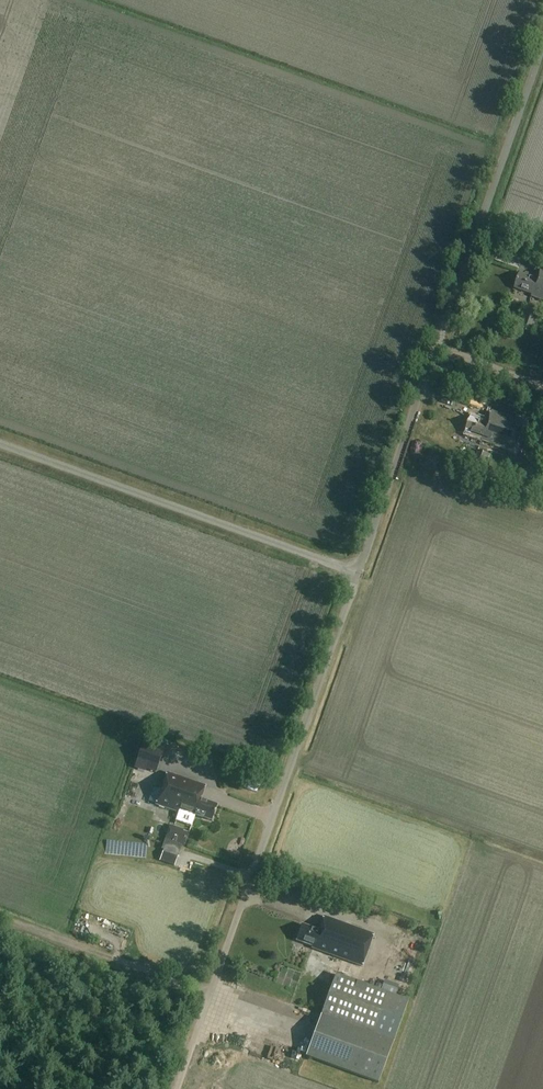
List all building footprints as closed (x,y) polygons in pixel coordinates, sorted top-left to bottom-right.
[(542,267),(538,279),(521,273),(515,289),(532,295),(532,297),(542,301),(542,268),(542,267)] [(514,451),(524,422),(492,411),(488,423),(471,418),(466,433),(482,438),(481,440),(514,451)] [(484,476),(491,456),(478,451),(476,458),(475,457),(470,471),(484,476)] [(164,749),(144,742),(137,762),(147,765),(150,756),(161,759),(164,749)] [(166,747),(163,762),(191,769),(194,753),(166,747)] [(212,821),(218,805),(201,799),(206,786),(167,773),(156,805),(194,818),(195,815),(212,821)] [(135,818),(132,831),(141,833),(143,820),(135,818)] [(184,832),(184,830),(171,825),(166,840),(185,846),(189,833),(184,832)] [(104,858),(147,860),(147,846),(104,845),(104,858)] [(178,859),(163,854),(160,862),(175,868),(178,859)] [(374,935),(325,917),(320,931),(303,925),(297,940),(314,946),(313,948),(363,966),(374,935)] [(374,1035),(389,993),(337,975),(322,1016),(374,1035)] [(306,1058),(379,1084),(394,1044),(321,1017),(306,1058)]
